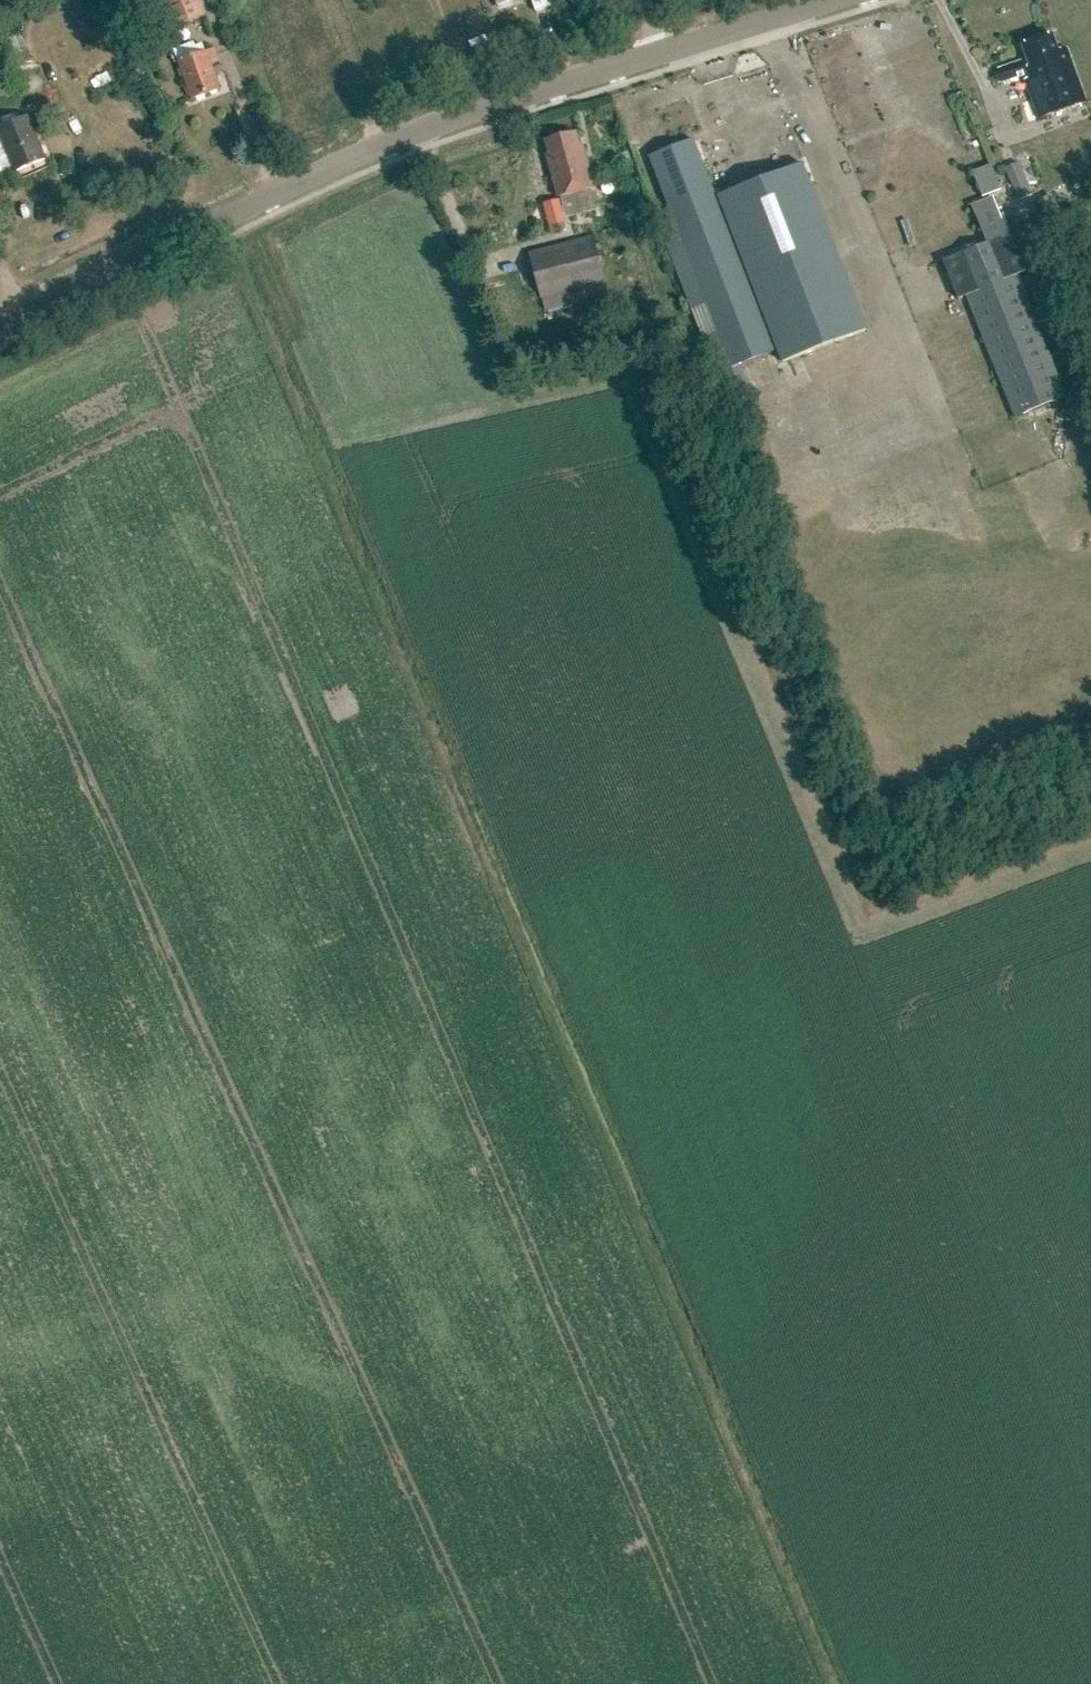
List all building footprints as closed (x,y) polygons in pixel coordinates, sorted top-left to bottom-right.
[(176,27),(207,15),(202,0),(166,0),(176,27)] [(1021,61),(997,69),(1002,82),(1023,75),(1026,77),(1024,79),(1038,119),(1085,102),(1066,49),(1057,52),(1051,34),(1020,45),(1027,64),(1025,66),(1023,66),(1021,61)] [(210,66),(220,62),(214,48),(179,61),(193,98),(218,89),(210,66)] [(0,128),(0,129),(17,170),(48,157),(31,115),(0,128)] [(546,138),(549,151),(546,152),(556,191),(590,183),(580,144),(577,144),(573,131),(546,138)] [(772,347),(714,198),(690,136),(648,152),(672,215),(658,220),(716,369),(772,347)] [(714,198),(772,347),(776,346),(782,361),(865,329),(801,165),(714,198)] [(1000,189),(990,165),(973,171),(983,196),(1000,189)] [(1031,196),(1017,165),(1004,171),(1018,202),(1031,196)] [(972,206),(987,243),(943,260),(958,299),(967,295),(1015,417),(1067,397),(1018,274),(1026,271),(1004,216),(1017,211),(1009,191),(972,206)] [(543,204),(548,226),(565,222),(559,200),(543,204)] [(590,235),(529,250),(540,293),(601,277),(590,235)]
